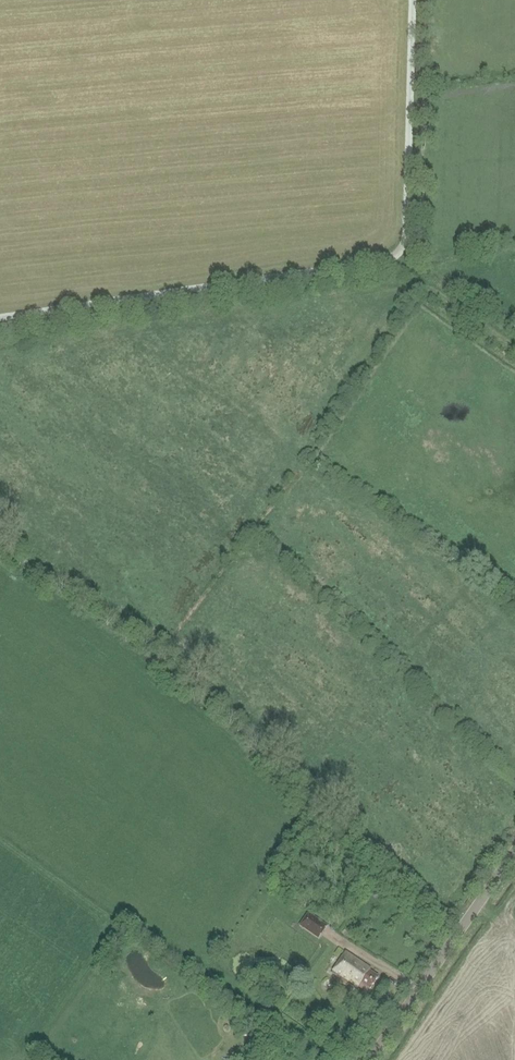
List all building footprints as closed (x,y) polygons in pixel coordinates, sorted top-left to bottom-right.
[(328,927),(309,913),(300,926),(319,939),(328,927)] [(371,969),(346,952),(332,972),(353,987),(355,985),(358,987),(359,987),(367,993),(378,977),(369,971),(371,969)] [(331,1011),(326,1008),(321,1015),(326,1018),(331,1011)]
